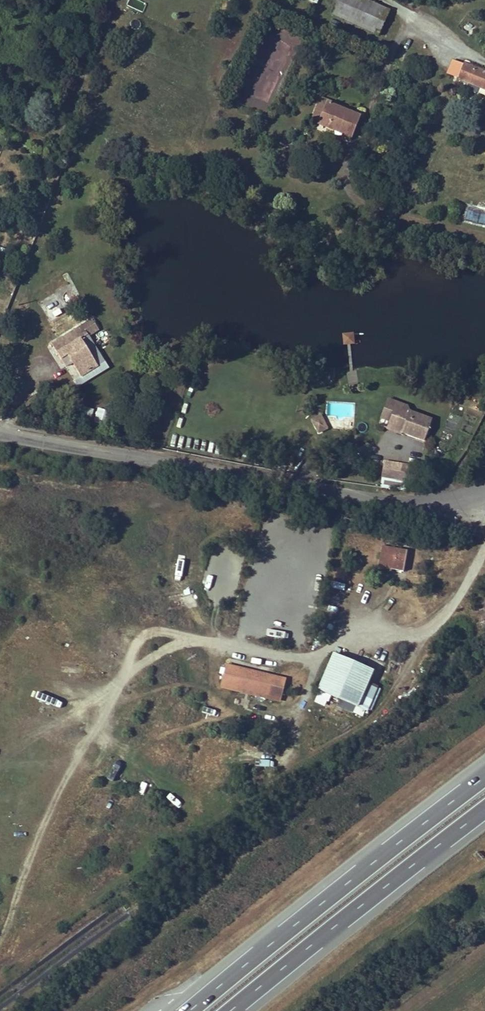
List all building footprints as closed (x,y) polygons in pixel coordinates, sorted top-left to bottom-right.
[(142,12),(147,3),(140,0),(128,0),(126,5),(142,12)] [(368,0),(340,0),(334,13),(379,34),(390,10),(368,0)] [(281,52),(261,52),(262,61),(257,61),(257,73),(247,74),(247,94),(273,93),(272,85),(263,86),(262,79),(281,78),(281,52)] [(484,88),(484,72),(466,64),(460,78),(484,88)] [(361,117),(330,104),(321,125),(353,137),(361,117)] [(412,200),(402,197),(400,207),(410,210),(412,200)] [(484,225),(484,211),(469,207),(465,219),(484,225)] [(84,324),(51,342),(61,360),(69,356),(73,363),(80,375),(98,365),(83,339),(90,335),(84,324)] [(69,356),(61,360),(66,367),(73,363),(69,356)] [(391,427),(400,404),(391,401),(384,419),(381,429),(389,431),(389,432),(401,436),(402,433),(403,431),(391,427)] [(412,409),(400,404),(391,427),(403,431),(402,433),(427,442),(435,421),(413,413),(412,409)] [(80,415),(91,418),(94,408),(83,405),(80,415)] [(98,406),(93,422),(105,426),(110,410),(98,406)] [(317,434),(329,428),(321,412),(310,418),(317,434)] [(404,482),(407,467),(382,464),(380,479),(404,482)] [(408,549),(385,544),(381,565),(405,569),(408,549)] [(126,634),(121,644),(138,653),(144,643),(126,634)] [(333,651),(316,689),(358,707),(369,681),(374,668),(333,651)] [(225,662),(223,672),(221,682),(282,696),(284,686),(286,677),(225,662)] [(377,684),(369,681),(358,707),(366,710),(377,684)] [(217,731),(216,745),(222,746),(224,732),(217,731)] [(235,746),(234,753),(262,757),(263,750),(235,746)]
